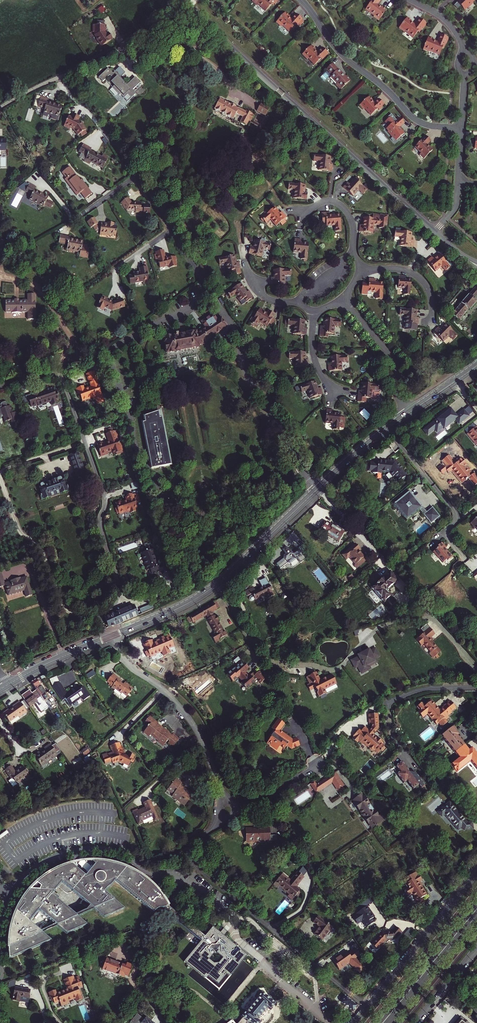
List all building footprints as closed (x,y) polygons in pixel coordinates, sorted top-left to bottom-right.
[(252,1),(257,6),(258,5),(265,12),(271,5),(272,6),(274,4),(276,2),(277,3),(279,0),(254,0),(252,1)] [(380,22),(388,11),(384,8),(383,9),(379,6),(383,0),(368,0),(367,2),(368,3),(364,9),(375,17),(374,18),(380,22)] [(457,4),(461,8),(462,7),(465,11),(469,7),(469,8),(475,3),(474,2),(476,0),(462,0),(457,4)] [(295,26),(296,27),(302,20),(296,14),(290,20),(288,17),(289,16),(285,12),(275,23),(281,28),(282,27),(289,33),(295,26)] [(425,23),(426,22),(420,18),(415,25),(412,22),(412,21),(408,17),(399,28),(405,32),(406,31),(413,37),(418,31),(419,32),(422,28),(423,28),(426,24),(425,23)] [(108,23),(95,23),(96,30),(97,30),(97,33),(100,37),(100,38),(103,42),(104,41),(105,44),(116,36),(111,30),(110,31),(109,32),(107,30),(107,28),(108,28),(109,28),(108,23)] [(430,51),(440,55),(443,48),(444,48),(446,43),(447,43),(449,39),(448,39),(449,38),(441,34),(438,42),(434,40),(434,39),(429,37),(424,49),(430,52),(430,51)] [(328,54),(322,48),(317,53),(315,51),(316,50),(312,46),(302,55),(307,61),(309,59),(315,65),(321,59),(322,60),(328,54)] [(333,75),(332,76),(331,77),(336,82),(334,83),(341,90),(351,80),(349,77),(347,76),(346,77),(342,73),(343,73),(339,69),(339,70),(333,64),(327,70),(330,73),(331,72),(333,75)] [(128,102),(135,94),(132,91),(140,83),(135,77),(127,85),(120,78),(125,72),(120,67),(113,74),(108,69),(98,77),(102,82),(105,80),(119,96),(121,94),(128,102)] [(375,104),(372,101),(373,100),(369,96),(360,105),(364,110),(366,109),(372,115),(379,109),(382,107),(384,104),(379,99),(375,104)] [(42,114),(57,118),(60,108),(46,104),(47,100),(40,98),(36,109),(43,111),(42,114)] [(220,98),(214,108),(232,119),(235,113),(242,117),(239,122),(245,125),(248,120),(249,121),(253,116),(251,115),(252,113),(246,110),(245,111),(238,107),(238,109),(234,106),(235,105),(231,103),(230,104),(220,98)] [(256,112),(265,117),(269,110),(260,105),(256,112)] [(84,132),(85,131),(86,130),(83,126),(80,123),(78,122),(80,118),(73,115),(71,118),(69,117),(64,127),(70,130),(71,129),(73,130),(78,136),(80,135),(82,137),(85,134),(84,132)] [(402,139),(406,135),(399,128),(404,124),(399,118),(396,121),(386,129),(388,132),(387,132),(392,138),(393,137),(397,141),(401,138),(402,139)] [(420,154),(424,159),(433,150),(427,144),(431,141),(426,135),(424,138),(423,137),(418,141),(419,142),(415,146),(421,153),(420,154)] [(102,170),(107,159),(101,156),(100,159),(88,154),(90,151),(81,147),(78,154),(87,158),(83,164),(89,167),(91,164),(102,170)] [(328,159),(313,157),(312,164),(318,164),(317,170),(330,171),(331,164),(328,164),(328,159)] [(76,178),(68,167),(64,170),(65,171),(62,173),(66,179),(64,180),(69,188),(70,187),(77,196),(80,194),(82,196),(83,196),(85,199),(91,195),(83,184),(82,185),(77,178),(76,178)] [(30,198),(36,201),(44,206),(50,195),(44,193),(36,188),(37,186),(30,183),(26,190),(29,192),(33,194),(30,198)] [(353,199),(357,195),(361,199),(366,194),(354,183),(350,188),(348,186),(343,191),(353,199)] [(305,192),(302,192),(303,187),(286,185),(286,191),(292,192),(291,198),(304,199),(305,192)] [(128,198),(121,203),(125,208),(125,207),(127,210),(136,210),(136,213),(150,214),(151,205),(142,204),(142,201),(137,201),(136,202),(131,202),(128,198)] [(275,227),(285,218),(281,213),(279,215),(275,211),(262,221),(266,226),(271,222),(275,227)] [(340,230),(339,215),(334,216),(333,212),(327,213),(328,226),(334,226),(334,231),(340,230)] [(377,228),(385,229),(386,216),(371,215),(371,220),(361,218),(360,226),(358,226),(358,232),(357,232),(371,234),(372,225),(377,226),(377,228)] [(94,221),(88,227),(93,232),(94,231),(98,234),(100,235),(100,236),(107,236),(107,235),(114,236),(115,229),(111,229),(111,225),(107,224),(107,226),(101,226),(101,228),(100,228),(94,221)] [(411,247),(412,240),(410,240),(410,235),(394,233),(393,238),(399,239),(398,246),(411,247)] [(81,253),(83,241),(70,238),(70,237),(61,235),(59,243),(69,245),(68,250),(81,253)] [(301,258),(307,258),(308,242),(302,242),(303,239),(296,238),(295,251),(302,252),(301,258)] [(253,247),(250,247),(248,253),(261,256),(263,250),(268,251),(270,246),(254,242),(253,247)] [(171,268),(177,266),(176,261),(178,261),(177,257),(172,258),(172,257),(167,259),(167,257),(165,250),(157,252),(158,254),(156,255),(157,261),(159,260),(161,268),(170,266),(171,268)] [(232,274),(239,273),(237,262),(234,263),(233,257),(217,261),(218,266),(224,265),(225,272),(231,270),(232,274)] [(441,274),(446,269),(434,258),(430,263),(428,260),(423,265),(433,274),(437,270),(441,274)] [(135,283),(142,281),(143,284),(149,283),(147,271),(148,271),(147,267),(139,269),(140,272),(136,273),(136,274),(133,274),(134,276),(129,276),(130,284),(135,284),(135,283)] [(269,278),(269,284),(282,284),(282,277),(288,277),(288,271),(272,272),(272,278),(269,278)] [(405,280),(405,277),(398,276),(398,289),(404,289),(404,295),(410,296),(411,280),(405,280)] [(375,279),(369,279),(369,284),(363,283),(362,294),(370,294),(370,292),(374,292),(373,298),(380,298),(381,283),(375,282),(375,279)] [(476,291),(476,286),(474,284),(447,312),(454,319),(463,309),(465,311),(472,302),(469,300),(476,291)] [(238,301),(250,294),(247,291),(246,288),(243,290),(240,285),(226,294),(229,299),(234,296),(238,301)] [(29,313),(29,320),(36,319),(35,294),(28,294),(28,301),(26,301),(26,299),(22,299),(22,301),(10,301),(10,300),(6,300),(6,302),(4,302),(5,314),(11,313),(11,314),(22,314),(22,313),(29,313)] [(123,299),(114,303),(110,301),(107,300),(108,298),(103,296),(98,309),(104,311),(105,308),(113,311),(126,307),(123,299)] [(265,315),(258,310),(249,325),(252,327),(252,326),(254,327),(257,322),(265,327),(267,324),(270,326),(274,320),(271,319),(273,315),(267,311),(265,315)] [(418,325),(418,318),(415,318),(415,312),(400,311),(399,317),(405,317),(405,324),(410,324),(416,324),(418,325)] [(196,349),(196,348),(198,346),(199,347),(205,343),(205,342),(224,329),(218,320),(214,323),(210,317),(198,324),(202,331),(194,336),(193,336),(193,334),(162,340),(165,355),(196,349)] [(291,334),(305,335),(305,332),(305,328),(303,328),(303,323),(287,321),(286,327),(292,327),(291,334)] [(332,328),(338,328),(339,323),(323,321),(322,327),(319,326),(318,337),(326,338),(326,334),(331,334),(332,328)] [(439,326),(435,331),(444,340),(449,336),(453,340),(457,336),(446,324),(442,329),(439,326)] [(307,365),(307,358),(304,358),(304,353),(287,353),(288,359),(294,359),(294,365),(307,365)] [(341,369),(341,362),(347,362),(347,356),(331,357),(331,363),(328,363),(328,369),(341,369)] [(93,372),(85,374),(88,382),(90,386),(87,387),(83,388),(82,386),(75,388),(77,394),(78,396),(79,396),(81,401),(91,398),(92,400),(95,399),(101,397),(97,387),(98,386),(93,372)] [(320,391),(319,388),(316,389),(315,383),(299,388),(301,394),(307,392),(309,398),(321,394),(320,391)] [(369,392),(375,393),(376,387),(360,385),(359,391),(356,391),(355,401),(365,402),(366,398),(369,398),(369,392)] [(36,387),(29,389),(30,393),(32,398),(27,400),(28,402),(29,406),(36,403),(36,405),(43,402),(49,401),(50,404),(56,403),(55,399),(58,398),(58,396),(57,394),(56,390),(53,391),(52,387),(44,389),(44,390),(45,392),(41,393),(40,393),(39,393),(38,393),(37,392),(36,387)] [(27,400),(32,398),(30,393),(24,395),(26,402),(28,402),(27,400)] [(2,416),(2,417),(4,422),(5,422),(8,421),(9,420),(10,420),(11,421),(10,423),(12,427),(19,424),(15,412),(12,413),(9,406),(6,407),(4,402),(1,403),(0,403),(0,404),(0,417),(2,416)] [(331,411),(325,410),(323,423),(329,424),(328,430),(338,431),(340,421),(336,421),(336,415),(331,414),(331,411)] [(432,423),(424,430),(428,435),(435,429),(437,431),(443,426),(444,427),(449,424),(450,425),(454,421),(453,420),(455,418),(459,423),(468,416),(464,410),(456,416),(452,411),(448,414),(447,413),(432,424),(432,423)] [(141,423),(149,469),(168,465),(159,418),(157,419),(156,412),(142,417),(143,422),(141,423)] [(473,422),(467,427),(471,431),(476,426),(473,422)] [(476,444),(476,440),(475,438),(474,439),(470,435),(476,430),(476,427),(476,426),(471,431),(467,434),(476,444)] [(113,435),(112,431),(111,431),(105,433),(105,434),(108,441),(101,444),(101,442),(95,444),(100,456),(106,454),(106,453),(111,451),(111,452),(116,451),(115,449),(119,448),(116,439),(115,439),(113,435)] [(77,452),(69,455),(75,471),(83,469),(77,452)] [(400,483),(405,479),(404,478),(406,476),(403,473),(400,471),(402,469),(395,461),(387,460),(387,463),(383,462),(377,462),(377,464),(369,463),(369,465),(368,465),(367,472),(369,472),(372,472),(372,474),(381,475),(381,473),(388,473),(392,478),(394,476),(396,479),(399,482),(399,481),(400,483)] [(64,485),(61,478),(59,479),(59,478),(56,479),(56,480),(44,485),(43,484),(40,485),(40,486),(38,487),(40,493),(39,494),(41,499),(43,498),(45,499),(64,492),(65,491),(68,490),(66,484),(64,485)] [(410,491),(395,504),(407,519),(411,515),(412,516),(417,511),(417,510),(419,509),(431,523),(440,516),(434,509),(428,514),(427,512),(418,502),(417,503),(414,498),(415,497),(410,491)] [(135,507),(134,503),(131,494),(131,493),(124,495),(125,500),(125,501),(123,502),(122,501),(119,502),(119,501),(114,502),(115,507),(114,508),(115,513),(117,513),(123,511),(124,512),(128,511),(129,512),(134,511),(133,508),(135,507)] [(466,525),(470,530),(471,529),(476,536),(476,535),(476,519),(476,518),(472,521),(471,521),(471,522),(466,525)] [(325,532),(324,532),(339,541),(344,532),(330,523),(329,524),(325,521),(324,522),(320,529),(325,532)] [(360,540),(347,552),(351,557),(353,554),(360,561),(368,554),(363,547),(365,546),(360,540)] [(446,548),(447,547),(448,547),(443,542),(438,546),(439,547),(435,551),(440,557),(441,556),(445,561),(449,558),(450,559),(454,555),(451,551),(450,551),(449,550),(447,549),(446,548)] [(153,552),(151,546),(145,548),(146,550),(143,551),(144,552),(141,553),(145,564),(144,565),(146,570),(149,569),(151,574),(159,571),(157,566),(155,560),(154,560),(151,552),(153,552)] [(306,559),(300,550),(294,554),(291,550),(290,551),(288,547),(283,550),(286,554),(285,555),(284,558),(284,559),(277,564),(281,569),(288,564),(289,564),(290,564),(296,560),(296,559),(297,558),(301,563),(306,559)] [(169,572),(166,563),(157,566),(159,571),(151,574),(151,575),(161,572),(162,574),(169,572)] [(131,571),(127,572),(130,582),(124,584),(126,588),(136,585),(131,571)] [(390,572),(389,574),(372,588),(384,602),(391,596),(389,594),(386,590),(398,581),(390,572)] [(24,598),(31,596),(26,578),(20,580),(19,579),(10,582),(10,583),(4,585),(0,574),(0,588),(4,587),(7,597),(23,592),(24,598)] [(256,599),(257,600),(267,595),(269,599),(276,595),(269,582),(262,586),(264,588),(256,592),(254,588),(246,592),(248,596),(253,594),(254,595),(256,599)] [(216,602),(202,610),(188,618),(192,625),(193,624),(193,623),(202,618),(205,616),(206,616),(209,620),(208,620),(215,633),(216,632),(217,634),(215,634),(212,636),(216,643),(220,641),(219,640),(218,638),(220,638),(221,639),(227,635),(225,632),(223,633),(222,631),(223,630),(218,621),(217,618),(216,618),(215,616),(214,617),(211,613),(216,610),(216,611),(218,611),(217,609),(219,607),(216,602)] [(108,628),(112,626),(154,608),(151,603),(149,603),(150,605),(140,609),(141,611),(137,612),(133,605),(130,607),(112,614),(111,613),(110,613),(109,614),(109,615),(109,616),(105,617),(104,618),(108,626),(108,628)] [(436,662),(437,661),(440,658),(442,655),(432,646),(428,644),(430,642),(433,638),(427,633),(416,646),(422,651),(424,649),(433,657),(431,658),(436,662)] [(358,667),(361,673),(368,670),(366,666),(371,664),(372,666),(376,663),(374,659),(379,656),(375,649),(370,652),(369,650),(365,652),(366,653),(362,655),(362,654),(358,656),(359,657),(352,661),(356,669),(358,667)] [(241,663),(237,666),(238,668),(232,672),(237,678),(239,677),(242,682),(241,683),(246,689),(255,682),(254,681),(256,679),(260,684),(265,679),(261,675),(261,674),(259,672),(255,675),(254,672),(248,677),(244,672),(248,669),(243,663),(242,664),(241,663)] [(109,684),(112,687),(113,686),(118,692),(119,691),(123,695),(130,688),(123,681),(122,682),(121,683),(119,680),(120,680),(120,679),(113,671),(106,677),(108,680),(107,681),(110,684),(109,684)] [(306,678),(310,685),(313,683),(320,697),(327,693),(325,690),(337,684),(332,675),(320,681),(316,672),(306,678)] [(37,679),(31,682),(39,692),(48,705),(52,710),(57,706),(53,702),(37,679)] [(59,681),(53,686),(63,700),(65,698),(70,705),(82,696),(84,699),(91,695),(84,686),(81,688),(78,683),(67,691),(59,681)] [(44,715),(52,710),(48,705),(39,692),(34,696),(32,693),(30,694),(29,694),(27,695),(27,696),(24,698),(33,710),(40,705),(42,708),(40,709),(44,715)] [(438,723),(442,727),(447,722),(446,720),(449,718),(447,715),(449,713),(451,712),(456,708),(450,701),(443,706),(444,707),(439,711),(437,707),(436,708),(434,705),(434,704),(431,700),(426,703),(427,704),(425,706),(422,703),(417,707),(420,710),(418,712),(422,717),(428,713),(431,717),(430,717),(436,724),(438,723)] [(4,713),(11,722),(19,716),(20,717),(25,714),(24,713),(27,710),(21,701),(14,706),(15,708),(11,711),(10,709),(4,713)] [(374,736),(372,735),(376,731),(376,730),(379,730),(378,714),(370,715),(370,724),(372,724),(372,729),(370,731),(366,735),(361,731),(360,729),(356,733),(357,734),(353,738),(357,742),(359,740),(362,744),(363,742),(369,748),(369,749),(371,751),(373,752),(374,750),(377,754),(379,752),(380,752),(381,751),(382,752),(385,749),(381,745),(383,744),(377,738),(376,739),(373,736),(374,736)] [(159,740),(158,741),(163,746),(168,740),(170,741),(168,743),(173,747),(180,738),(173,733),(172,735),(171,736),(169,734),(170,733),(166,729),(165,730),(164,731),(157,725),(158,724),(159,723),(150,716),(146,721),(150,725),(149,726),(144,732),(149,737),(151,735),(152,734),(159,740)] [(292,750),(300,745),(296,738),(292,740),(279,733),(283,725),(276,721),(270,731),(272,732),(274,733),(269,742),(267,747),(270,748),(270,747),(273,749),(274,747),(279,750),(279,748),(285,751),(287,747),(292,750)] [(366,727),(361,731),(366,735),(370,731),(366,727)] [(455,752),(464,745),(457,736),(458,735),(455,731),(457,730),(455,727),(453,728),(443,737),(444,739),(455,752)] [(380,735),(376,731),(372,735),(374,736),(373,736),(376,739),(377,738),(380,735)] [(35,755),(43,765),(48,762),(47,760),(53,756),(54,758),(59,754),(57,752),(61,749),(57,743),(53,746),(51,743),(45,748),(46,749),(42,753),(40,751),(35,755)] [(108,753),(103,754),(106,763),(112,761),(113,763),(119,761),(120,762),(124,765),(125,764),(129,766),(131,762),(133,763),(135,759),(133,759),(135,756),(130,754),(128,757),(124,755),(122,750),(120,743),(112,746),(114,750),(114,752),(108,754),(108,753)] [(451,765),(454,768),(456,772),(471,760),(466,754),(469,751),(464,745),(455,752),(460,758),(451,765)] [(270,747),(270,748),(282,755),(285,751),(279,748),(279,750),(274,747),(273,749),(270,747)] [(9,761),(3,766),(6,770),(13,765),(9,761)] [(409,771),(402,762),(396,766),(400,772),(397,774),(404,783),(407,781),(413,789),(419,785),(421,788),(425,786),(414,771),(413,772),(409,771)] [(13,765),(6,770),(12,779),(13,779),(14,780),(10,782),(14,788),(19,785),(18,784),(23,780),(24,780),(30,776),(23,767),(17,771),(13,765)] [(312,787),(316,792),(332,781),(337,789),(338,789),(339,791),(344,787),(343,785),(334,772),(318,783),(318,782),(316,783),(317,784),(312,787)] [(177,793),(176,794),(185,800),(185,801),(184,802),(188,804),(194,794),(195,795),(198,791),(190,786),(190,787),(189,788),(185,786),(186,784),(183,783),(185,781),(178,777),(170,789),(177,793)] [(363,795),(353,802),(361,813),(360,814),(362,816),(363,815),(371,828),(384,820),(381,815),(379,817),(375,811),(374,811),(363,795)] [(151,802),(144,805),(146,810),(139,813),(138,812),(133,814),(139,827),(145,825),(144,823),(153,819),(155,824),(160,822),(151,802)] [(464,831),(473,829),(472,821),(467,822),(450,802),(438,812),(442,817),(445,814),(458,830),(461,827),(464,831)] [(401,808),(393,814),(394,816),(403,810),(402,809),(401,808)] [(253,833),(251,832),(244,836),(248,844),(252,846),(258,842),(258,841),(263,842),(271,838),(264,825),(256,830),(256,832),(253,833)] [(252,846),(248,844),(250,849),(263,842),(258,841),(258,842),(252,846)] [(161,912),(162,912),(164,912),(165,912),(166,913),(167,914),(168,915),(175,912),(170,908),(171,908),(169,904),(167,900),(165,897),(162,894),(160,891),(157,888),(154,885),(151,882),(147,878),(142,874),(136,871),(131,869),(125,866),(119,864),(113,863),(107,862),(103,861),(99,861),(95,861),(91,862),(96,866),(92,870),(92,869),(91,869),(90,870),(89,871),(89,872),(90,873),(86,877),(72,864),(67,866),(62,868),(57,870),(53,873),(48,875),(44,878),(40,882),(36,885),(33,887),(31,890),(29,892),(27,895),(25,898),(23,901),(21,904),(19,907),(18,910),(16,914),(15,917),(13,921),(12,924),(11,928),(10,932),(10,935),(9,941),(9,947),(9,953),(10,959),(51,941),(29,923),(39,911),(67,934),(87,925),(72,912),(76,908),(83,900),(105,918),(125,909),(105,893),(107,890),(115,882),(154,915),(155,914),(156,913),(157,913),(159,912),(160,912),(161,912)] [(297,872),(291,878),(298,883),(303,876),(297,872)] [(417,901),(411,908),(416,913),(423,906),(421,904),(423,901),(422,898),(427,895),(421,886),(420,887),(417,882),(422,879),(419,875),(417,876),(415,872),(404,880),(406,883),(405,884),(408,888),(405,890),(405,892),(406,895),(408,895),(409,896),(412,893),(414,897),(415,897),(417,901)] [(282,874),(273,885),(278,888),(279,886),(289,894),(288,896),(292,899),(296,894),(297,895),(300,892),(299,891),(300,890),(295,886),(294,885),(295,884),(290,880),(282,874)] [(357,907),(360,911),(366,907),(373,902),(370,898),(357,907)] [(358,915),(354,918),(358,924),(363,920),(365,923),(364,923),(367,928),(375,922),(372,919),(374,918),(372,914),(370,911),(366,907),(360,911),(357,914),(358,915)] [(333,926),(319,915),(314,921),(321,926),(315,933),(323,939),(333,926)] [(384,942),(384,940),(396,938),(398,935),(399,936),(402,932),(396,927),(392,932),(382,933),(381,934),(378,931),(376,934),(379,937),(372,945),(377,949),(384,942)] [(409,929),(405,934),(411,939),(414,936),(412,934),(414,932),(409,929)] [(232,958),(231,957),(233,955),(209,936),(181,970),(189,977),(202,988),(205,984),(215,992),(223,982),(226,985),(243,964),(237,958),(235,960),(235,961),(234,960),(235,959),(235,958),(235,957),(234,957),(234,956),(233,957),(232,958)] [(348,955),(346,952),(342,955),(332,962),(338,970),(348,963),(359,973),(363,967),(354,959),(359,956),(355,950),(348,955)] [(125,965),(107,958),(103,969),(124,977),(125,975),(129,976),(134,964),(126,961),(125,965)] [(72,971),(71,969),(62,974),(66,982),(67,982),(67,983),(60,986),(56,988),(54,984),(48,987),(51,993),(52,993),(53,995),(54,998),(59,996),(60,998),(60,997),(61,1000),(69,996),(68,994),(75,991),(76,995),(82,992),(80,988),(81,988),(79,983),(78,984),(77,981),(81,979),(76,969),(72,971)] [(147,989),(155,985),(151,976),(144,979),(147,986),(147,989)] [(16,997),(31,1003),(36,991),(21,985),(16,997)] [(326,990),(319,994),(326,1005),(333,1001),(326,990)] [(271,1010),(272,1009),(276,1004),(276,1003),(277,1001),(274,998),(274,997),(270,994),(269,993),(268,994),(265,991),(263,992),(262,991),(257,998),(258,999),(248,1011),(247,1010),(241,1017),(242,1018),(248,1022),(260,1022),(261,1022),(258,1020),(268,1007),(271,1010)] [(352,1012),(357,1007),(356,1006),(352,1003),(346,998),(342,1003),(352,1012)] [(136,1014),(129,1022),(130,1022),(147,1022),(143,1019),(136,1014)]
